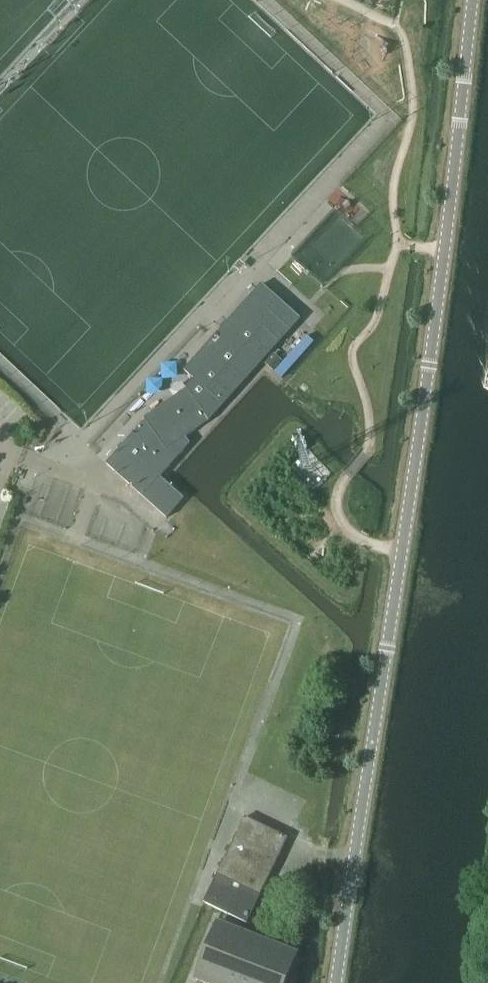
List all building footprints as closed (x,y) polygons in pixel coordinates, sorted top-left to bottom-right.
[(145,420),(106,463),(168,517),(185,498),(161,477),(191,444),(186,437),(210,420),(224,405),(224,404),(258,366),(301,318),(263,284),(252,295),(246,302),(241,307),(227,323),(223,327),(185,370),(197,381),(196,382),(189,389),(188,388),(144,418),(145,420)] [(25,469),(21,480),(31,483),(35,472),(25,469)] [(217,873),(218,874),(204,902),(213,906),(247,922),(261,894),(289,837),(246,816),(217,873)] [(299,952),(218,920),(196,978),(208,982),(287,982),(299,952)]
